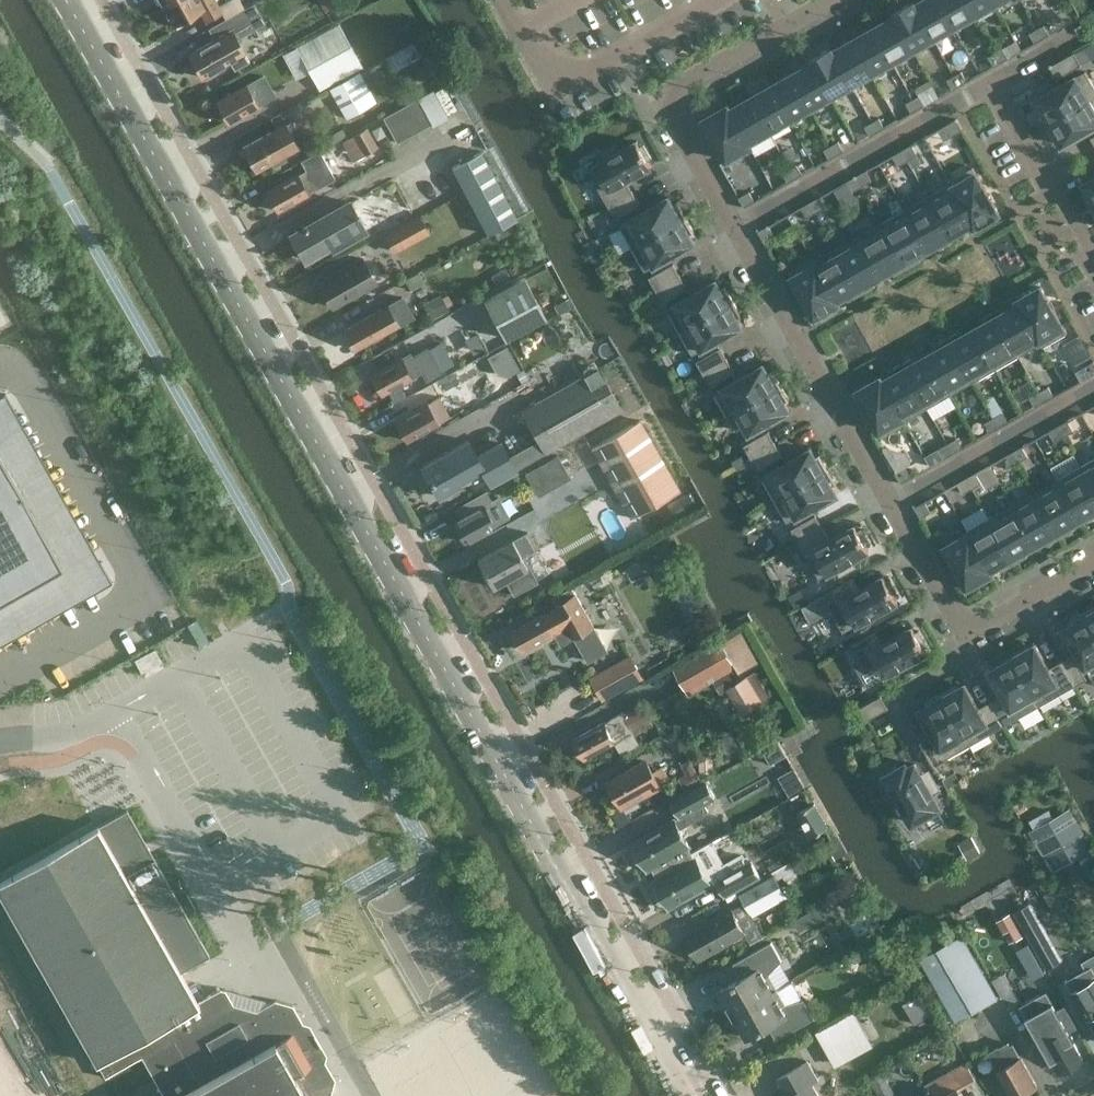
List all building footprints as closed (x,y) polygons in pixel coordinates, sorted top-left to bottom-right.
[(164,6),(175,25),(201,10),(207,21),(222,13),(225,18),(245,6),(242,0),(227,0),(220,4),(217,0),(174,0),(164,6)] [(347,1),(346,0),(319,0),(326,12),(347,1)] [(940,0),(922,0),(916,3),(914,0),(913,1),(934,38),(955,26),(940,0)] [(967,0),(940,0),(955,26),(975,15),(967,0)] [(994,0),(967,0),(975,15),(996,3),(994,0)] [(934,38),(913,1),(893,12),(914,49),(934,38)] [(209,27),(215,38),(189,53),(203,77),(230,61),(234,69),(250,60),(234,31),(253,20),(245,6),(225,18),(209,27)] [(891,13),(893,16),(874,27),(893,61),(914,49),(893,12),(891,13)] [(439,86),(469,70),(441,21),(411,37),(439,86)] [(320,89),(363,67),(339,22),(296,46),(320,89)] [(1044,24),(1037,29),(1043,38),(1050,34),(1044,24)] [(893,61),(874,27),(853,39),(873,73),(893,61)] [(1043,38),(1037,29),(1030,33),(1035,42),(1043,38)] [(873,73),(853,39),(833,50),(831,46),(831,47),(852,84),(873,73)] [(1093,54),(1093,39),(1081,45),(1086,58),(1093,54)] [(831,47),(810,59),(831,96),(852,84),(831,47)] [(996,52),(1002,61),(1009,57),(1003,48),(996,52)] [(1051,65),(1058,78),(1082,64),(1075,51),(1051,65)] [(1002,61),(996,52),(989,56),(994,65),(1002,61)] [(810,59),(809,59),(811,63),(791,74),(811,108),(831,96),(810,59)] [(1093,96),(1093,85),(1086,70),(1036,98),(1041,106),(1037,109),(1045,124),(1093,96)] [(962,71),(955,75),(960,85),(968,80),(962,71)] [(361,73),(331,89),(346,119),(376,102),(361,73)] [(263,74),(218,101),(229,121),(275,95),(263,74)] [(811,108),(791,74),(771,85),(790,119),(811,108)] [(960,85),(955,75),(948,79),(953,89),(960,85)] [(790,119),(771,85),(750,97),(769,131),(790,119)] [(445,87),(434,92),(446,114),(456,109),(445,87)] [(914,98),(919,108),(927,104),(921,94),(914,98)] [(1045,124),(1054,139),(1058,136),(1062,144),(1093,126),(1093,107),(1090,100),(1093,97),(1093,96),(1045,124)] [(769,131),(750,97),(730,108),(728,105),(727,105),(751,146),(752,146),(750,142),(769,131)] [(919,108),(914,98),(907,102),(912,112),(919,108)] [(419,100),(384,118),(397,143),(432,125),(419,100)] [(751,146),(727,105),(705,118),(727,159),(751,146)] [(437,120),(458,159),(485,145),(465,106),(437,120)] [(873,121),(878,131),(885,127),(880,117),(873,121)] [(953,135),(963,129),(957,118),(955,120),(955,121),(947,125),(953,135)] [(286,122),(272,130),(243,146),(257,170),(285,154),(305,143),(292,120),(286,123),(286,122)] [(878,131),(873,121),(865,126),(871,135),(878,131)] [(380,125),(372,129),(377,138),(385,134),(380,125)] [(367,127),(353,134),(364,154),(377,146),(367,127)] [(609,205),(634,192),(627,179),(652,165),(648,159),(652,158),(644,144),(641,146),(637,140),(613,154),(610,147),(602,152),(605,158),(588,168),(609,205)] [(832,145),(837,154),(844,150),(839,141),(832,145)] [(837,154),(832,145),(824,149),(830,158),(837,154)] [(913,145),(903,150),(908,160),(918,155),(913,145)] [(296,174),(266,191),(278,210),(335,178),(319,150),(300,160),(305,170),(296,174)] [(908,160),(903,150),(894,156),(899,165),(908,160)] [(453,168),(489,234),(492,232),(518,218),(481,153),(453,168)] [(790,168),(796,177),(803,173),(798,164),(790,168)] [(950,179),(976,226),(1000,213),(973,166),(950,179)] [(796,177),(790,168),(783,172),(789,181),(796,177)] [(867,171),(857,176),(863,186),(872,180),(867,171)] [(863,186),(857,176),(848,182),(853,191),(863,186)] [(1093,208),(1093,207),(1093,177),(1084,183),(1089,190),(1084,193),(1093,208)] [(968,233),(965,228),(973,223),(975,226),(976,226),(950,179),(949,180),(951,183),(929,196),(954,241),(968,233)] [(829,205),(842,200),(837,186),(824,191),(829,205)] [(750,191),(739,197),(745,207),(748,206),(747,205),(755,200),(750,191)] [(634,192),(609,205),(616,218),(641,204),(634,192)] [(633,247),(686,217),(678,202),(674,204),(669,196),(620,225),(633,247)] [(906,209),(928,248),(938,243),(940,248),(954,241),(929,196),(906,209)] [(821,197),(812,202),(817,212),(827,206),(821,197)] [(332,247),(367,226),(352,200),(291,234),(304,258),(330,243),(332,247)] [(808,217),(817,212),(812,202),(802,207),(808,217)] [(919,254),(928,248),(906,209),(883,221),(908,266),(922,259),(919,254)] [(394,253),(430,233),(419,213),(383,234),(394,253)] [(633,247),(646,270),(695,242),(691,234),(695,232),(686,217),(633,247)] [(860,234),(883,274),(892,269),(895,274),(908,266),(883,221),(860,234)] [(510,222),(492,232),(497,241),(515,231),(510,222)] [(762,230),(761,229),(759,230),(765,241),(775,235),(770,226),(762,230)] [(837,247),(863,292),(876,285),(873,280),(883,274),(860,234),(837,247)] [(813,257),(839,304),(840,303),(838,300),(846,295),(849,300),(863,292),(837,247),(815,260),(813,257)] [(376,280),(362,256),(318,282),(332,305),(376,280)] [(839,304),(813,257),(789,270),(815,317),(820,314),(822,318),(836,310),(834,306),(839,304)] [(650,277),(657,289),(681,275),(674,263),(650,277)] [(419,271),(404,279),(410,290),(425,282),(419,271)] [(688,288),(681,275),(657,289),(664,302),(688,288)] [(547,318),(547,317),(524,276),(483,298),(505,340),(547,318)] [(667,308),(680,331),(734,301),(725,286),(721,288),(717,280),(667,308)] [(1017,299),(1044,346),(1068,332),(1041,286),(1017,299)] [(441,292),(424,302),(434,320),(451,309),(441,292)] [(1019,303),(1010,308),(1007,303),(994,310),(1019,355),(1041,343),(1043,346),(1044,346),(1017,299),(1017,300),(1019,303)] [(742,316),(734,301),(680,331),(693,354),(743,326),(738,318),(742,316)] [(399,325),(387,303),(344,327),(356,349),(399,325)] [(1019,355),(994,310),(980,318),(983,323),(974,328),(996,368),(1019,355)] [(996,368),(974,328),(964,334),(962,329),(948,336),(973,381),(996,368)] [(934,344),(937,349),(928,354),(951,394),(973,381),(948,336),(934,344)] [(413,354),(412,351),(370,374),(382,394),(421,372),(425,379),(442,370),(429,346),(413,354)] [(507,346),(487,356),(496,374),(506,377),(520,369),(507,346)] [(697,360),(704,373),(728,359),(721,347),(697,360)] [(928,354),(919,360),(916,354),(902,362),(928,407),(951,394),(928,354)] [(728,359),(704,373),(711,385),(736,372),(728,359)] [(1084,366),(1089,375),(1093,373),(1093,360),(1084,366)] [(928,407),(902,362),(889,370),(892,375),(883,380),(881,376),(880,377),(907,423),(908,423),(906,419),(928,407)] [(520,410),(546,454),(623,409),(598,364),(520,410)] [(715,392),(728,415),(781,384),(773,369),(768,372),(764,364),(715,392)] [(452,367),(434,381),(443,393),(461,380),(452,367)] [(907,423),(880,377),(857,390),(883,437),(907,423)] [(790,400),(781,384),(728,415),(728,416),(738,410),(750,432),(790,410),(786,402),(790,400)] [(1049,386),(1040,391),(1045,401),(1054,395),(1049,386)] [(1045,401),(1040,391),(1030,396),(1035,406),(1045,401)] [(439,396),(428,402),(428,401),(396,420),(408,440),(439,422),(450,415),(439,396)] [(1003,412),(994,417),(999,426),(1009,421),(1003,412)] [(990,432),(999,426),(994,417),(984,422),(990,432)] [(630,519),(679,491),(638,420),(590,447),(630,519)] [(1069,421),(1059,426),(1064,436),(1074,430),(1069,421)] [(1055,441),(1064,436),(1059,426),(1050,432),(1055,441)] [(776,443),(769,430),(744,444),(751,457),(776,443)] [(491,485),(523,467),(513,449),(508,451),(501,439),(477,453),(469,437),(421,465),(440,497),(460,484),(458,481),(481,468),(491,485)] [(958,437),(948,443),(953,452),(963,447),(958,437)] [(783,455),(776,443),(751,457),(758,469),(783,455)] [(953,452),(948,443),(939,448),(944,458),(953,452)] [(1013,452),(1019,462),(1028,456),(1023,447),(1013,452)] [(775,499),(829,468),(820,453),(816,456),(811,448),(762,476),(775,499)] [(1009,467),(1019,462),(1013,452),(1004,457),(1009,467)] [(561,454),(527,466),(534,488),(569,477),(561,454)] [(63,568),(0,456),(0,604),(63,568)] [(1093,488),(1093,458),(1081,465),(1093,488)] [(1081,518),(1090,513),(1093,518),(1093,488),(1081,465),(1058,478),(1081,518)] [(896,472),(902,483),(904,482),(904,480),(912,476),(906,466),(896,472)] [(775,499),(788,521),(837,494),(833,486),(837,483),(829,468),(775,499)] [(977,473),(968,478),(973,487),(983,482),(977,473)] [(964,493),(973,487),(968,478),(958,483),(964,493)] [(1036,491),(1061,536),(1074,529),(1072,524),(1081,518),(1058,478),(1036,491)] [(455,507),(461,518),(453,522),(465,541),(495,524),(495,523),(509,515),(499,496),(492,500),(486,489),(455,507)] [(1035,544),(1045,539),(1048,544),(1061,536),(1036,491),(1013,504),(1035,544)] [(918,506),(917,505),(915,506),(920,517),(931,511),(926,502),(918,506)] [(1029,554),(1026,550),(1035,544),(1013,504),(990,517),(1015,562),(1029,554)] [(792,528),(799,541),(823,527),(816,514),(792,528)] [(990,570),(999,565),(1002,570),(1015,562),(990,517),(967,530),(992,573),(990,570)] [(830,539),(823,527),(799,541),(820,578),(837,568),(841,574),(849,570),(845,563),(869,550),(866,544),(869,542),(862,529),(858,531),(855,525),(830,539)] [(491,586),(504,579),(512,594),(535,582),(522,557),(538,548),(528,530),(476,560),(485,575),(483,576),(487,583),(489,582),(491,586)] [(968,587),(992,573),(967,530),(966,530),(968,533),(945,546),(968,587)] [(661,542),(654,554),(667,563),(675,551),(661,542)] [(884,575),(861,588),(854,592),(848,581),(855,577),(854,577),(847,580),(823,594),(844,631),(860,622),(862,625),(876,618),(874,614),(898,600),(895,595),(898,593),(891,579),(887,581),(884,575)] [(802,589),(784,599),(791,611),(809,601),(802,589)] [(594,623),(576,593),(558,604),(559,605),(546,613),(546,612),(514,630),(525,649),(560,630),(566,640),(594,623)] [(1085,611),(1093,627),(1093,605),(1085,611)] [(1085,611),(1069,619),(1072,623),(1064,627),(1093,681),(1093,627),(1085,611)] [(891,676),(904,668),(902,665),(927,651),(923,645),(927,643),(919,630),(916,632),(913,626),(883,643),(876,631),(851,644),(864,668),(878,660),(886,675),(889,673),(891,676)] [(675,670),(686,689),(732,661),(737,670),(756,659),(740,631),(675,670)] [(1026,644),(1010,653),(1040,705),(1075,685),(1061,661),(1049,667),(1035,643),(1028,648),(1026,644)] [(155,648),(135,659),(142,672),(142,671),(162,661),(155,648)] [(1003,693),(991,700),(1005,725),(1040,705),(1010,653),(995,661),(997,665),(990,669),(1003,693)] [(605,699),(644,678),(631,654),(604,669),(607,675),(596,682),(605,699)] [(1074,654),(1061,661),(1075,685),(1088,678),(1074,654)] [(749,672),(726,685),(744,716),(766,704),(749,672)] [(956,684),(940,692),(970,744),(1005,725),(991,700),(979,707),(965,683),(958,687),(956,684)] [(935,764),(970,744),(940,692),(925,701),(927,705),(920,709),(933,733),(921,740),(935,764)] [(864,721),(889,707),(881,694),(857,708),(864,721)] [(573,736),(586,758),(614,742),(621,754),(641,743),(633,729),(652,719),(641,699),(573,736)] [(771,764),(787,755),(778,738),(762,748),(771,764)] [(714,754),(699,754),(700,776),(715,775),(714,754)] [(649,790),(661,783),(648,760),(637,768),(634,764),(609,779),(623,807),(649,791),(649,790)] [(903,765),(903,766),(890,773),(889,772),(886,774),(913,822),(940,807),(932,792),(939,788),(933,776),(925,781),(915,763),(908,767),(906,763),(903,765)] [(792,792),(807,783),(795,764),(781,774),(792,792)] [(655,872),(693,851),(691,847),(692,845),(679,822),(717,800),(705,780),(671,800),(680,815),(633,842),(647,869),(652,867),(655,872)] [(815,803),(798,812),(812,836),(828,827),(815,803)] [(621,805),(613,809),(620,823),(628,819),(621,805)] [(1070,807),(1029,830),(1052,872),(1080,856),(1086,866),(1093,861),(1093,849),(1070,807)] [(0,880),(0,894),(95,1062),(104,1077),(141,1055),(163,1095),(331,1095),(335,1080),(325,1063),(319,1061),(301,1030),(303,1023),(293,1005),(274,1000),(256,1011),(233,1004),(225,990),(220,989),(196,1002),(179,971),(209,954),(197,933),(127,809),(97,826),(97,825),(0,880)] [(970,836),(958,842),(966,855),(967,858),(981,850),(972,835),(970,836)] [(693,851),(655,872),(658,877),(653,880),(669,907),(717,880),(725,895),(760,875),(752,860),(747,863),(742,854),(725,864),(711,841),(693,851)] [(740,894),(745,903),(751,913),(786,893),(775,874),(740,894)] [(1047,889),(1057,908),(1072,901),(1062,882),(1047,889)] [(805,912),(811,923),(835,909),(829,899),(805,912)] [(699,958),(745,932),(732,908),(686,935),(699,958)] [(1010,913),(998,919),(1010,942),(1023,935),(1010,913)] [(1038,915),(1022,923),(1047,968),(1063,959),(1038,915)] [(758,925),(745,932),(751,942),(764,935),(758,925)] [(923,958),(957,1026),(1001,1003),(968,936),(923,958)] [(733,962),(734,964),(744,958),(751,970),(741,976),(720,988),(733,1012),(778,987),(770,973),(783,960),(772,940),(733,962)] [(1004,974),(993,980),(997,987),(1003,996),(1013,990),(1007,981),(1004,974)] [(747,1037),(769,1025),(778,1019),(785,1031),(775,1037),(776,1039),(815,1017),(793,978),(778,987),(733,1012),(747,1037)] [(1079,988),(1093,1014),(1093,980),(1079,988)] [(852,989),(833,998),(840,1013),(860,1003),(852,989)] [(920,992),(903,1002),(915,1023),(932,1014),(920,992)] [(1062,1070),(1083,1059),(1072,1041),(1073,1040),(1052,1001),(1025,1016),(1050,1062),(1056,1059),(1062,1070)] [(857,1007),(819,1027),(837,1062),(876,1042),(857,1007)] [(997,1068),(1013,1095),(1018,1095),(1037,1085),(1021,1055),(1019,1055),(1013,1043),(1011,1044),(1009,1041),(999,1046),(998,1045),(988,1051),(997,1068)] [(814,1082),(819,1079),(808,1059),(778,1076),(788,1094),(785,1095),(822,1095),(814,1082)] [(958,1084),(964,1080),(973,1095),(985,1095),(986,1095),(966,1061),(925,1084),(931,1095),(965,1095),(958,1084)] [(880,1095),(896,1095),(882,1070),(869,1077),(880,1095)]
